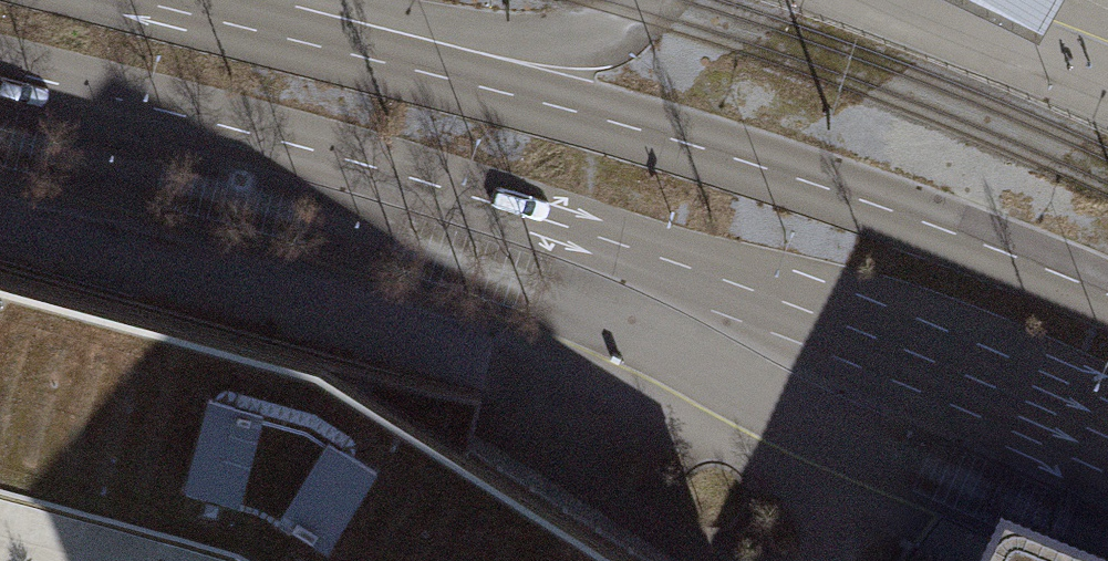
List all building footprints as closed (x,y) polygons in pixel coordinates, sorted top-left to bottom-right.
[(169,501),(160,533),(267,560),(673,560),(427,408),(434,375),(332,347),(319,339),(0,253),(0,456),(169,501)]
